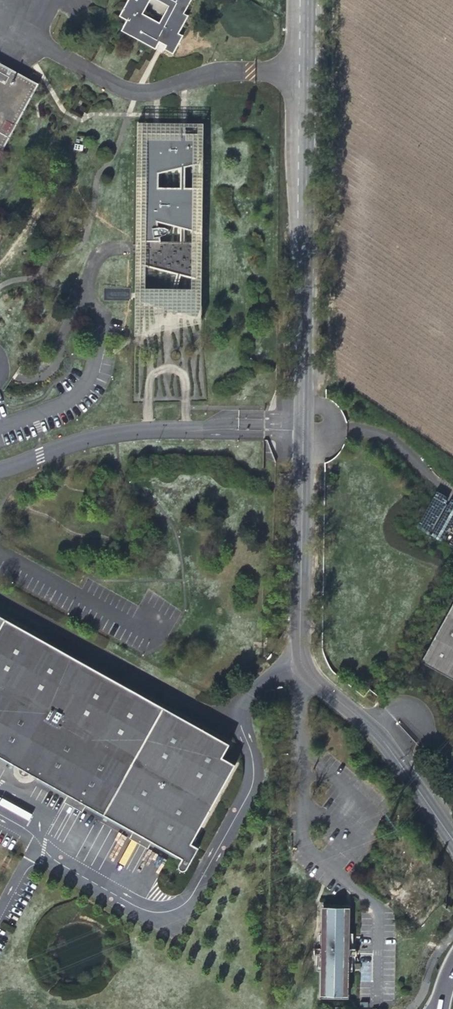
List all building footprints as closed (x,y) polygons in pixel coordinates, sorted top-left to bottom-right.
[(111,17),(118,21),(113,31),(146,50),(151,42),(157,46),(155,50),(164,55),(174,37),(170,34),(180,16),(175,14),(183,0),(120,0),(111,17)] [(38,87),(0,66),(0,157),(38,87)] [(186,185),(186,164),(199,161),(199,131),(142,130),(141,252),(141,298),(198,313),(198,286),(178,286),(181,272),(199,277),(199,239),(185,238),(186,225),(199,229),(199,185),(186,185)] [(421,662),(452,680),(452,604),(421,662)] [(179,865),(235,768),(219,761),(228,746),(0,619),(0,758),(179,865)] [(324,912),(323,989),(323,994),(325,994),(345,994),(346,963),(347,912),(324,912)]
